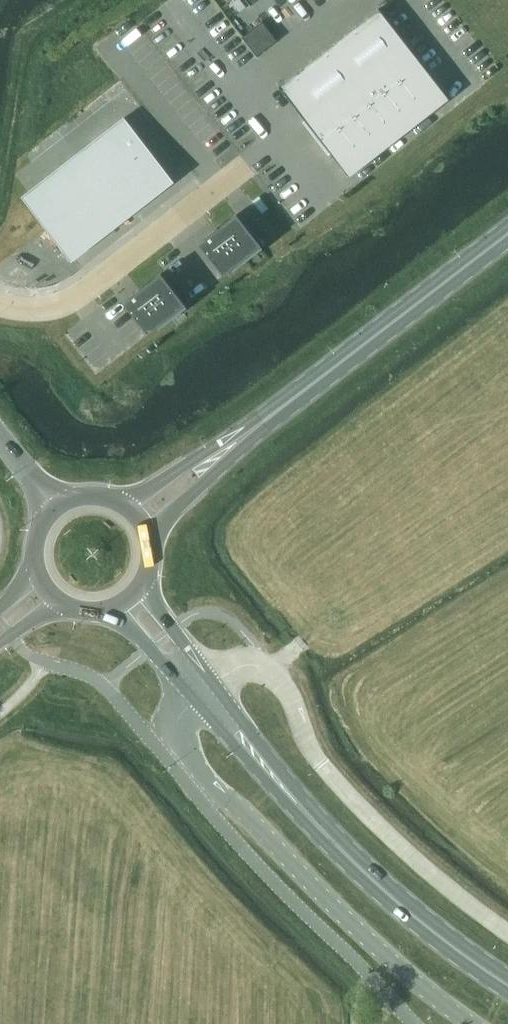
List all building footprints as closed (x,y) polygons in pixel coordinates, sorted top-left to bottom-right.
[(279,85),(350,176),(450,98),(379,7),(279,85)] [(251,30),(243,36),(258,55),(265,49),(251,30)] [(72,260),(174,180),(125,116),(22,196),(72,260)] [(262,245),(237,213),(216,229),(199,242),(224,274),(262,245)] [(148,333),(186,304),(161,272),(139,289),(123,301),(148,333)]
